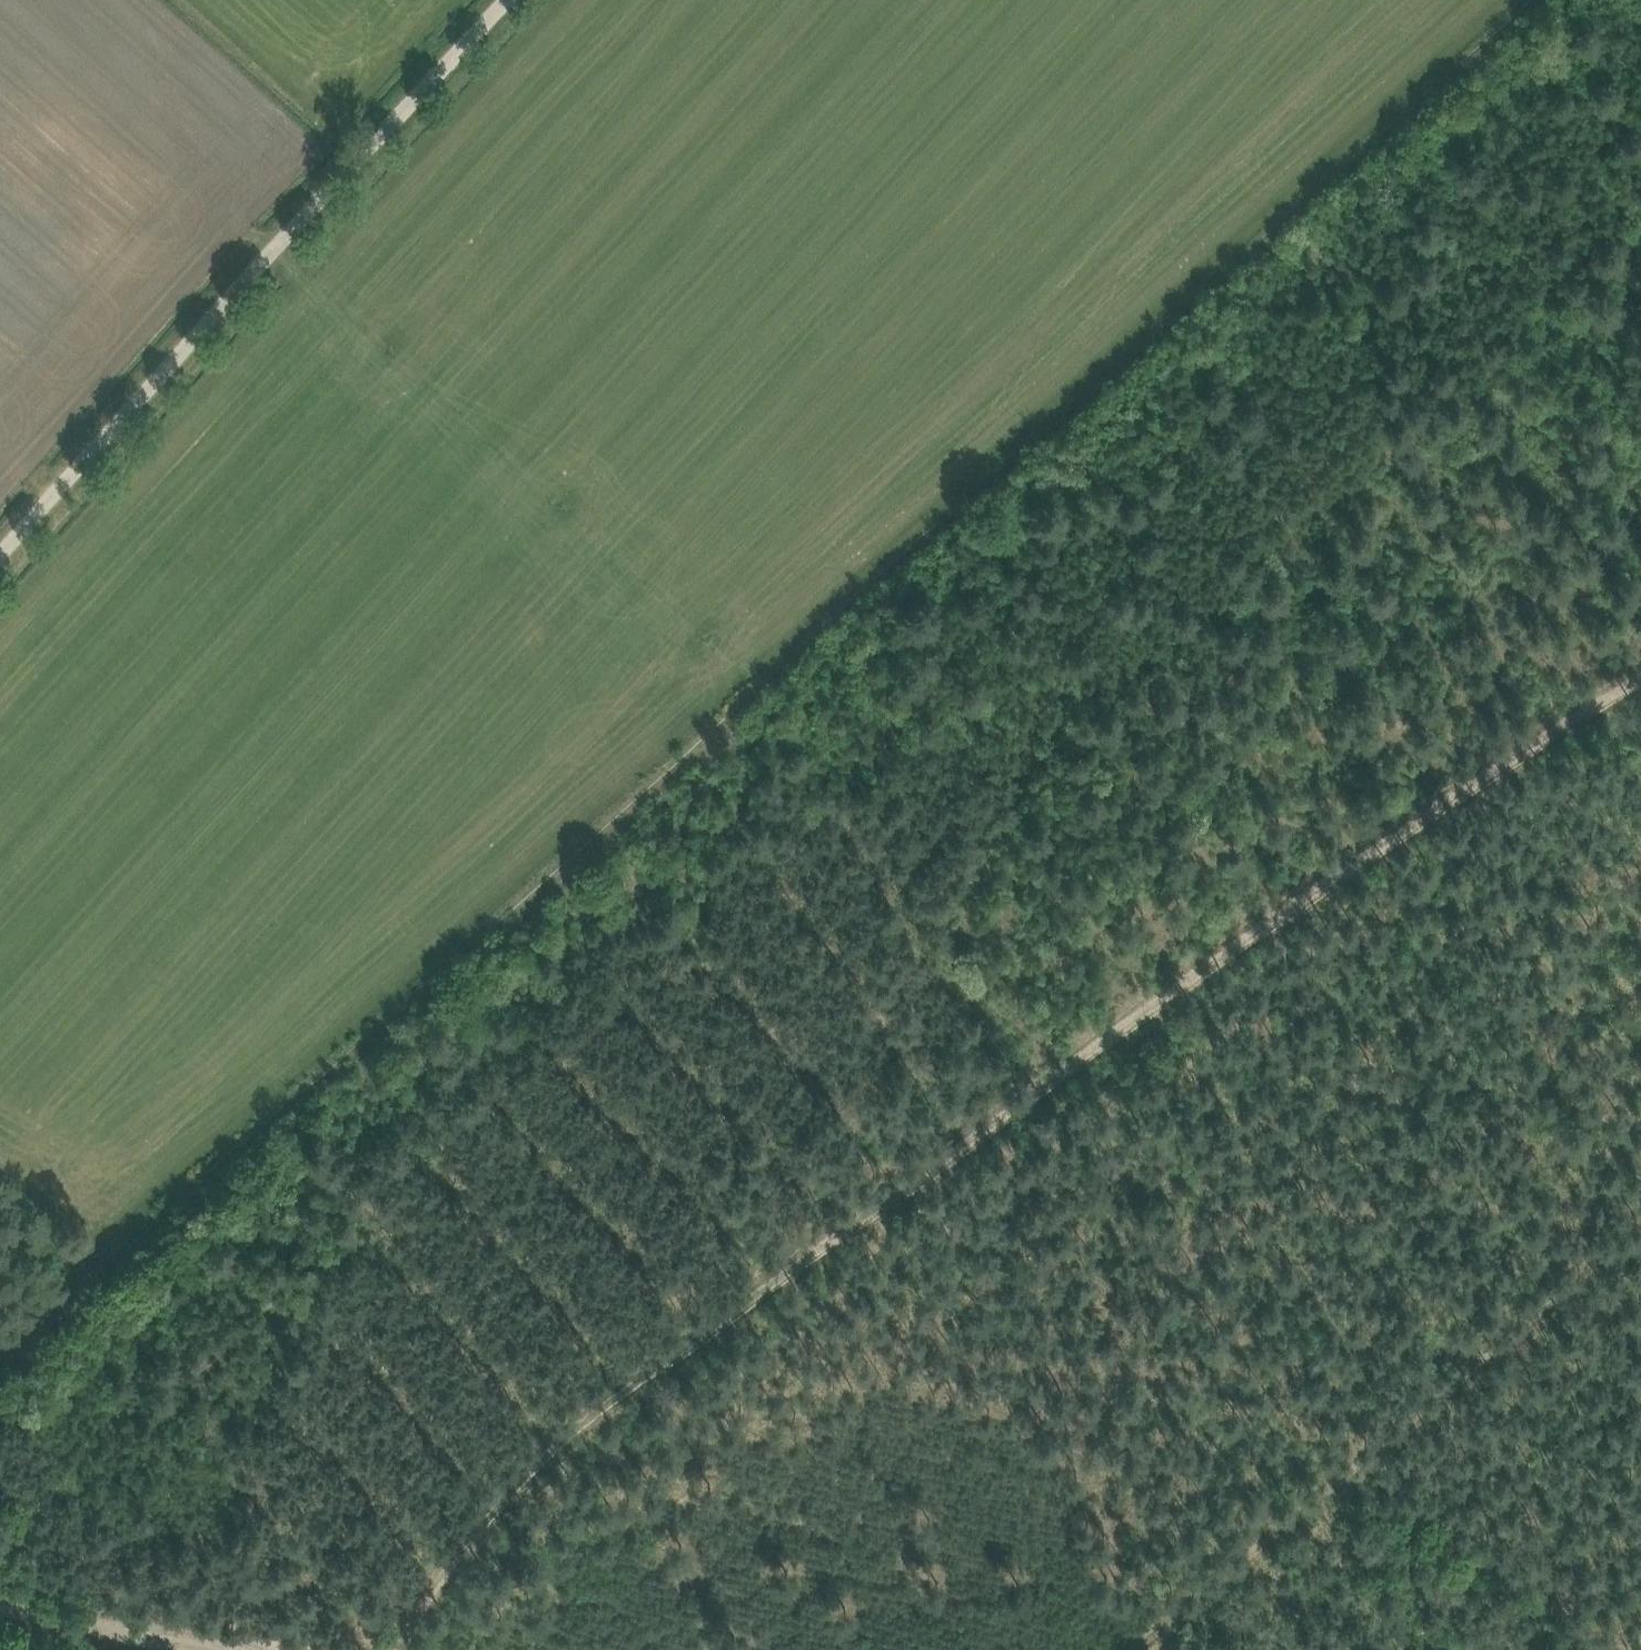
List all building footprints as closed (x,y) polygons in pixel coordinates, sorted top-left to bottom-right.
[(0,526),(0,543),(11,536),(3,524),(0,526)]
